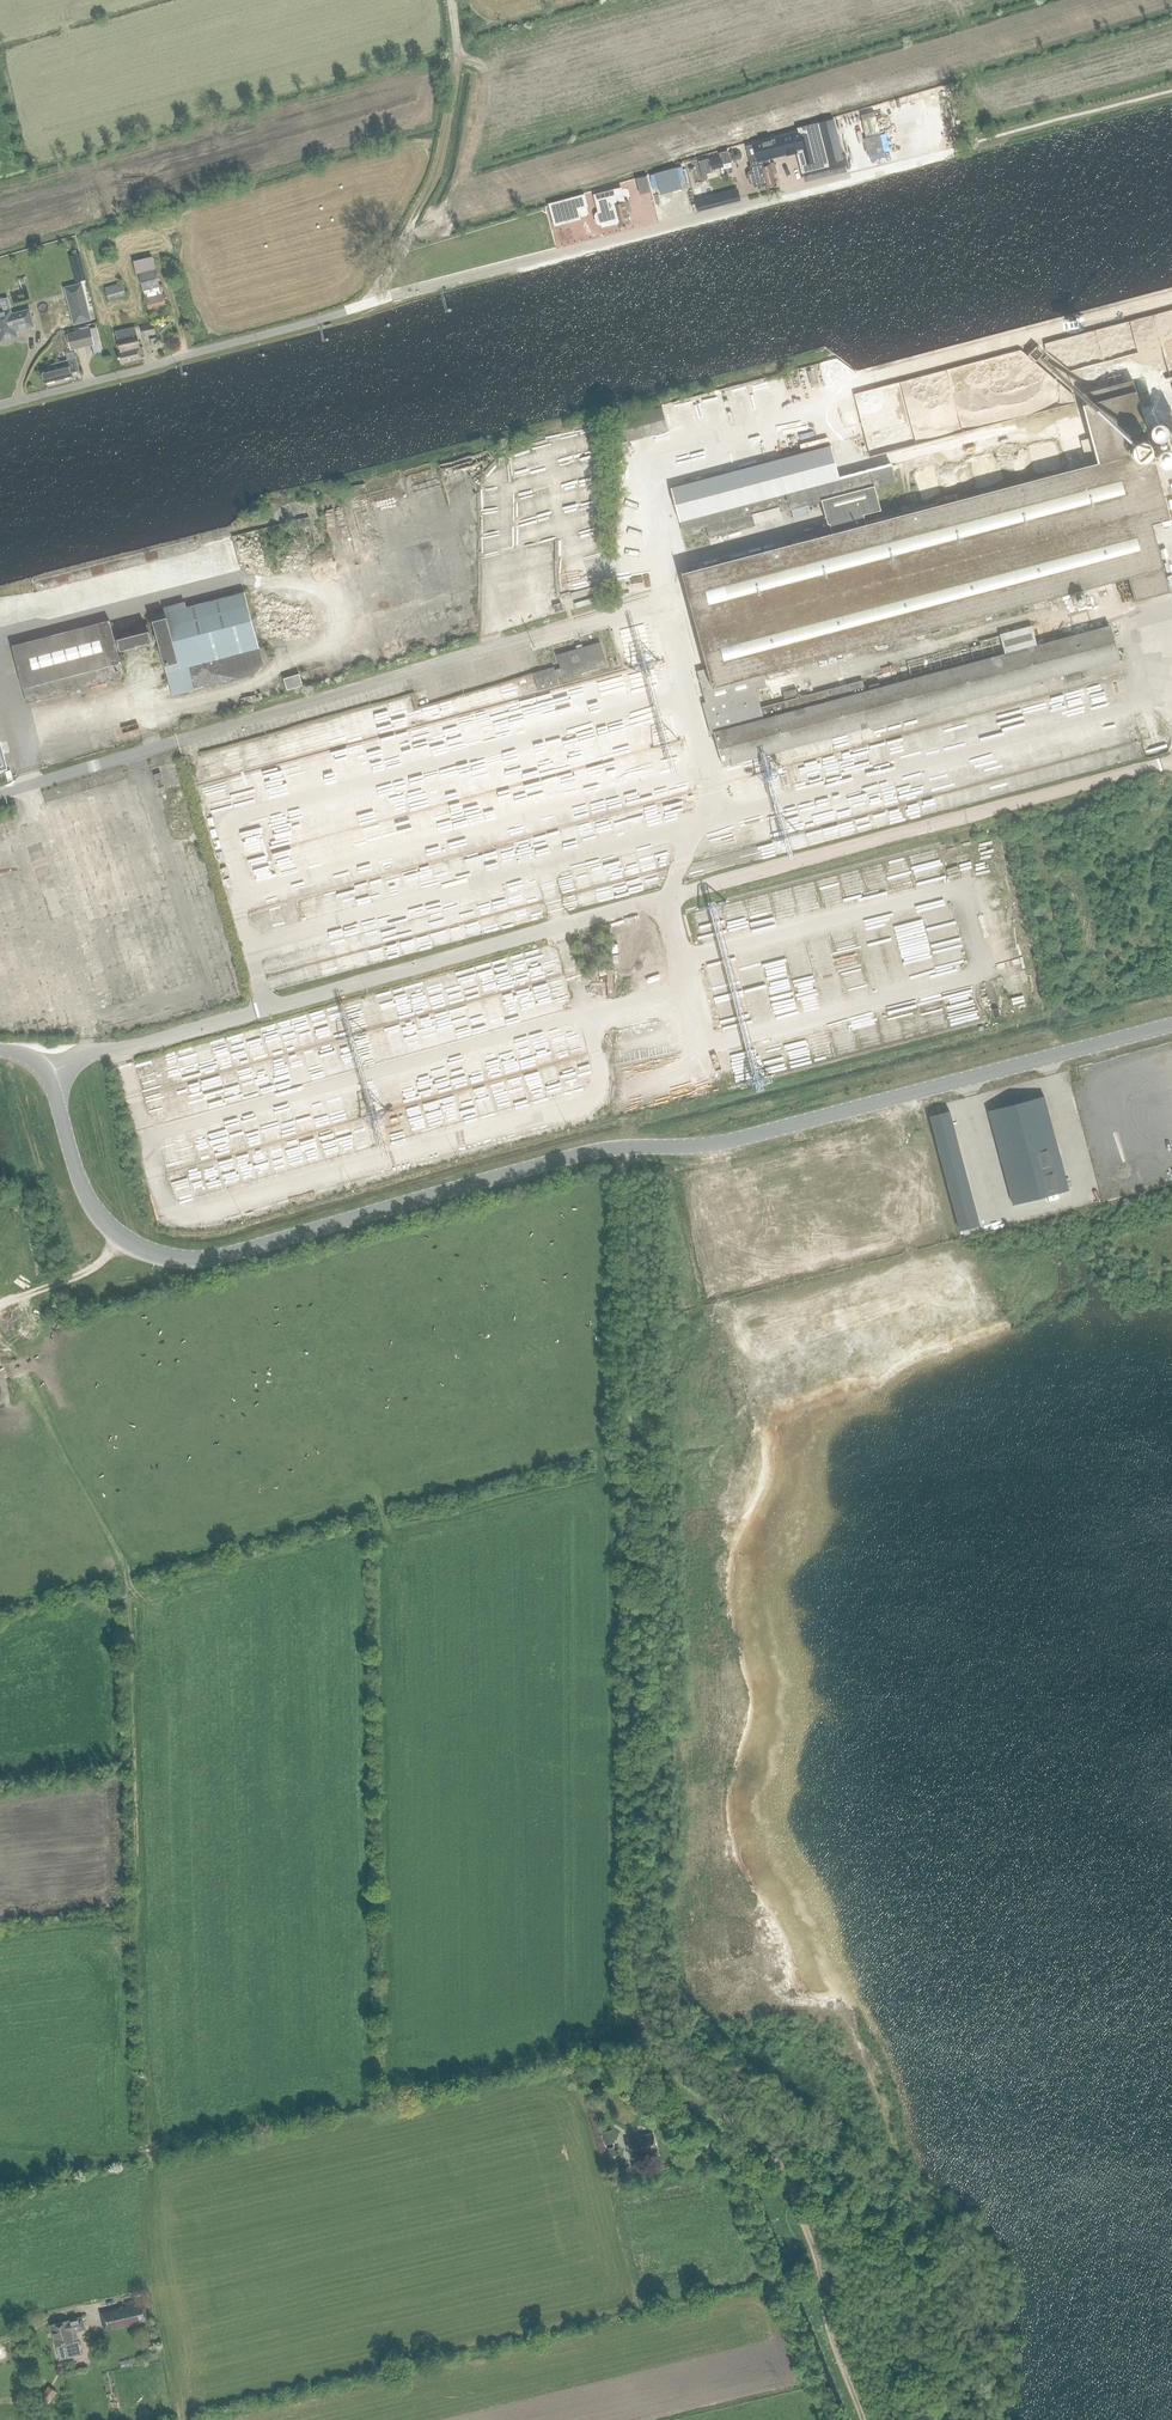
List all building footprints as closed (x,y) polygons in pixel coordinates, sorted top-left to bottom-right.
[(754,145),(747,147),(750,158),(757,156),(758,161),(759,160),(761,165),(752,167),(750,167),(751,172),(749,173),(748,175),(750,182),(752,183),(754,183),(755,186),(766,183),(767,189),(776,186),(773,174),(776,173),(774,163),(769,164),(768,158),(787,154),(787,155),(796,153),(797,153),(801,166),(805,179),(804,179),(804,180),(805,182),(809,181),(830,175),(818,124),(798,129),(799,133),(754,144),(754,145)] [(732,151),(730,154),(731,155),(732,158),(736,160),(739,160),(741,156),(740,153),(737,151),(734,152),(733,152),(732,151)] [(720,157),(701,162),(704,173),(712,171),(711,169),(715,168),(720,166),(723,166),(723,163),(730,161),(728,152),(720,154),(720,157)] [(647,176),(637,178),(640,188),(650,185),(647,176)] [(597,214),(595,216),(597,223),(599,224),(602,224),(603,226),(618,222),(620,228),(630,225),(627,213),(630,212),(627,200),(624,201),(621,189),(597,195),(601,208),(598,208),(599,213),(597,214)] [(738,190),(714,196),(716,205),(740,199),(738,190)] [(584,196),(550,205),(555,225),(569,221),(567,212),(577,209),(587,207),(584,196)] [(423,256),(422,249),(410,251),(412,258),(423,256)] [(101,289),(92,262),(85,264),(94,291),(101,289)] [(139,274),(148,310),(166,305),(161,287),(160,287),(155,270),(139,274)] [(126,295),(122,282),(105,287),(109,300),(126,295)] [(82,284),(65,288),(72,314),(74,324),(91,320),(88,310),(82,284)] [(110,326),(106,304),(97,306),(101,327),(110,326)] [(1156,308),(1158,350),(1167,350),(1168,372),(1171,372),(1171,307),(1156,308)] [(1,342),(13,339),(18,337),(16,331),(34,326),(29,310),(12,314),(10,309),(0,312),(0,339),(1,342)] [(143,336),(157,333),(155,324),(141,328),(143,336)] [(145,359),(143,348),(140,348),(136,328),(117,332),(122,352),(120,353),(122,364),(145,359)] [(90,329),(67,335),(71,349),(93,343),(90,329)] [(160,347),(158,338),(151,340),(153,348),(160,347)] [(53,364),(54,368),(43,371),(46,383),(72,376),(72,374),(80,371),(77,360),(76,357),(68,360),(53,364)] [(1037,646),(1032,626),(1023,629),(1001,634),(1006,654),(881,687),(880,682),(870,685),(872,690),(867,692),(864,680),(762,707),(758,689),(767,687),(764,674),(1129,578),(1135,601),(1170,592),(1152,524),(1170,519),(1150,440),(1156,439),(1154,430),(1147,432),(1134,379),(1081,394),(1093,437),(1100,461),(1087,465),(867,523),(864,513),(882,509),(875,485),(896,480),(891,462),(839,475),(832,446),(689,484),(672,489),(684,533),(689,531),(707,526),(710,538),(755,526),(752,515),(779,507),(781,512),(790,510),(793,519),(808,515),(806,506),(821,502),(827,524),(829,524),(832,533),(689,569),(681,571),(707,668),(698,671),(703,691),(706,690),(709,701),(703,703),(708,723),(711,734),(715,733),(723,765),(756,756),(757,760),(773,755),(772,752),(883,723),(922,712),(923,717),(933,714),(932,710),(1064,674),(1066,681),(1085,676),(1083,669),(1119,660),(1110,626),(1091,632),(1037,646)] [(670,430),(664,407),(623,418),(625,424),(611,427),(608,428),(612,441),(613,445),(627,441),(629,441),(670,430)] [(1087,465),(1100,461),(1093,437),(1080,441),(1087,465)] [(882,463),(893,461),(891,452),(880,455),(882,463)] [(110,621),(12,647),(27,703),(125,677),(119,654),(159,643),(170,685),(128,696),(131,707),(254,674),(269,659),(266,646),(260,648),(245,592),(186,607),(185,602),(164,608),(165,613),(152,616),(155,630),(115,641),(110,621)] [(555,612),(564,610),(561,603),(553,605),(555,612)] [(555,670),(554,668),(533,673),(538,691),(559,685),(557,677),(563,676),(564,679),(607,666),(601,643),(557,656),(561,669),(555,670)] [(289,689),(302,685),(299,674),(285,679),(289,689)] [(725,931),(725,913),(699,913),(699,931),(725,931)] [(587,957),(597,954),(593,942),(584,944),(587,957)] [(722,1016),(747,1010),(739,978),(714,983),(722,1016)] [(980,1055),(995,1050),(993,1043),(978,1048),(980,1055)] [(1062,1097),(1065,1116),(1079,1113),(1076,1095),(1062,1097)] [(1043,1097),(987,1111),(1012,1204),(1068,1190),(1043,1097)] [(949,1111),(930,1116),(953,1206),(973,1200),(949,1111)] [(457,1193),(438,1196),(439,1201),(458,1198),(457,1193)] [(613,2130),(603,2132),(604,2139),(614,2137),(613,2130)] [(631,2140),(635,2157),(661,2151),(657,2134),(631,2140)] [(614,2147),(608,2149),(610,2157),(616,2156),(614,2147)] [(148,2321),(144,2304),(110,2313),(114,2329),(148,2321)] [(85,2328),(83,2318),(51,2325),(56,2346),(65,2345),(68,2358),(82,2355),(79,2341),(74,2342),(71,2330),(85,2328)] [(150,2364),(148,2355),(140,2357),(142,2366),(150,2364)] [(57,2392),(49,2385),(39,2398),(48,2404),(57,2392)]
